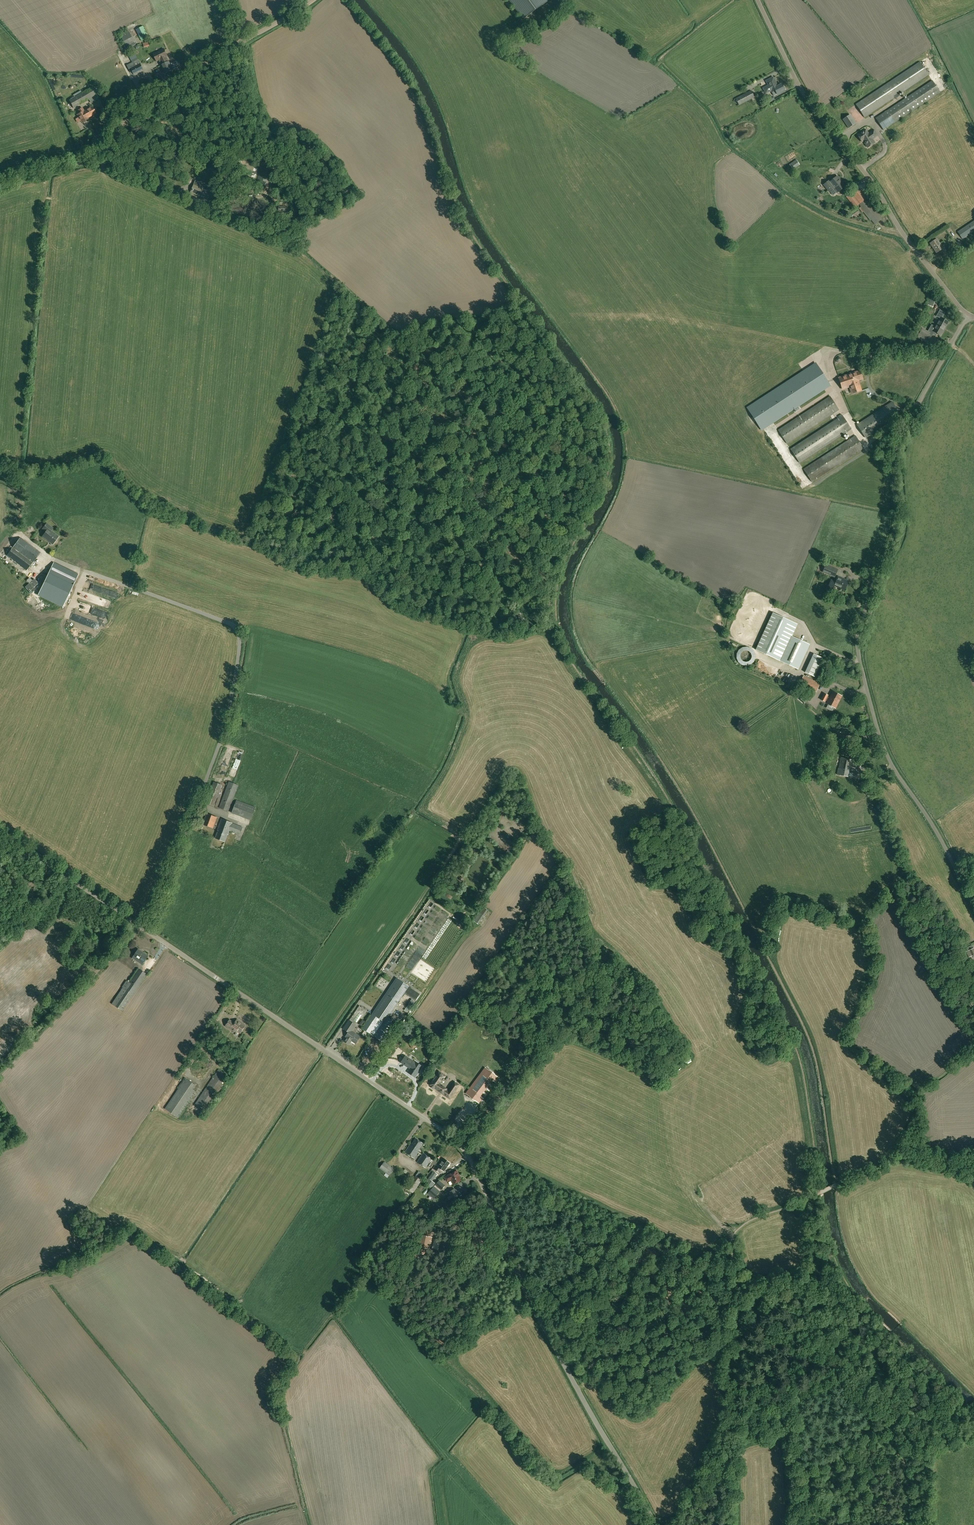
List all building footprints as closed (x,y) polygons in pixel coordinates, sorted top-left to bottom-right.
[(523,19),(548,2),(547,0),(509,0),(523,19)] [(149,38),(143,26),(136,30),(142,41),(149,38)] [(125,44),(126,47),(135,42),(133,40),(128,31),(121,34),(125,44)] [(160,63),(161,66),(162,65),(169,62),(166,57),(167,56),(163,49),(163,50),(155,54),(154,53),(153,54),(157,61),(160,60),(161,62),(160,63)] [(165,74),(179,67),(176,61),(170,64),(169,62),(162,65),(161,66),(165,74)] [(898,95),(928,75),(920,62),(856,104),(864,117),(894,97),(895,99),(899,96),(898,95)] [(140,64),(131,68),(134,75),(143,70),(140,64)] [(773,77),(766,80),(769,85),(763,88),(765,91),(776,85),(776,84),(777,84),(773,77)] [(940,92),(932,80),(875,118),(884,130),(940,92)] [(777,86),(776,85),(765,91),(766,94),(771,91),(772,92),(775,90),(777,94),(785,90),(784,89),(785,89),(784,86),(783,87),(781,84),(777,86)] [(73,95),(74,97),(69,100),(73,108),(89,99),(91,104),(98,100),(100,99),(97,94),(93,87),(82,93),(81,91),(73,95)] [(736,98),(739,105),(755,97),(751,90),(736,98)] [(92,106),(84,111),(82,107),(77,110),(79,113),(77,115),(81,122),(88,119),(88,118),(96,113),(92,106)] [(856,123),(850,114),(843,119),(848,128),(856,123)] [(866,129),(857,135),(862,142),(863,141),(868,147),(875,143),(872,139),(877,135),(874,130),(869,134),(866,129)] [(789,165),(793,169),(798,166),(800,165),(796,160),(789,165)] [(271,165),(262,163),(258,175),(268,177),(271,165)] [(827,189),(840,179),(837,176),(830,181),(829,180),(824,185),(827,189)] [(840,179),(827,189),(830,192),(834,189),(837,193),(845,186),(840,179)] [(204,198),(207,190),(195,185),(192,193),(204,198)] [(859,188),(851,193),(860,204),(866,199),(867,198),(859,188)] [(851,193),(847,197),(855,207),(859,204),(860,204),(851,193)] [(860,204),(859,204),(875,224),(882,219),(866,199),(860,204)] [(959,233),(964,241),(972,235),(971,234),(973,231),(973,223),(959,233)] [(943,247),(937,239),(930,243),(936,253),(940,250),(942,253),(946,250),(944,247),(943,247)] [(948,322),(941,317),(937,324),(945,328),(948,322)] [(945,328),(937,324),(935,327),(932,325),(928,331),(923,328),(919,335),(929,341),(933,334),(932,334),(934,331),(941,335),(945,328)] [(762,431),(831,385),(816,362),(746,407),(762,431)] [(863,379),(860,371),(839,378),(842,389),(850,387),(852,393),(861,391),(858,380),(863,379)] [(787,444),(788,443),(839,410),(830,396),(778,430),(787,444)] [(857,425),(859,428),(866,438),(901,415),(893,402),(857,425)] [(799,463),(800,463),(852,429),(842,415),(790,449),(799,463)] [(864,448),(855,436),(804,469),(812,482),(864,448)] [(53,528),(47,524),(43,529),(46,531),(43,537),(53,544),(58,537),(51,531),(53,528)] [(41,552),(21,537),(14,546),(34,561),(41,552)] [(34,561),(14,546),(7,555),(27,570),(34,561)] [(54,562),(47,577),(71,589),(78,574),(54,562)] [(824,570),(835,575),(838,569),(826,564),(824,570)] [(845,590),(848,581),(842,578),(838,576),(836,581),(831,580),(828,586),(833,588),(834,585),(845,590)] [(35,579),(26,587),(38,599),(46,591),(35,579)] [(798,624),(773,613),(756,649),(780,660),(791,636),(792,636),(798,624)] [(792,636),(791,636),(780,660),(798,669),(810,644),(792,636)] [(815,677),(823,658),(814,654),(805,672),(811,675),(815,677)] [(800,684),(816,692),(820,684),(804,676),(800,684)] [(821,699),(825,702),(826,700),(828,701),(827,703),(834,707),(837,701),(838,702),(842,696),(833,691),(830,697),(828,696),(828,695),(824,693),(821,699)] [(838,768),(837,774),(848,777),(850,770),(853,759),(841,757),(839,768),(838,768)] [(859,783),(864,793),(872,789),(868,779),(859,783)] [(239,785),(229,781),(219,808),(229,811),(239,785)] [(222,785),(214,782),(206,803),(214,806),(222,785)] [(239,816),(244,803),(237,800),(232,813),(239,816)] [(256,807),(244,803),(239,816),(251,820),(256,807)] [(217,817),(207,813),(203,824),(213,828),(217,817)] [(219,831),(216,838),(225,842),(228,834),(230,831),(240,835),(243,827),(233,823),(222,819),(218,830),(219,831)] [(479,924),(488,910),(483,906),(474,921),(479,924)] [(138,949),(133,958),(142,964),(148,956),(138,949)] [(139,968),(129,982),(127,980),(122,987),(123,987),(134,994),(147,974),(139,968)] [(384,1022),(388,1017),(388,1016),(405,992),(393,984),(372,1014),(384,1022)] [(405,992),(404,993),(415,1000),(420,994),(408,986),(405,992)] [(134,994),(123,987),(112,1004),(123,1011),(134,994)] [(415,1001),(412,999),(407,1006),(411,1008),(415,1001)] [(397,1023),(388,1017),(384,1022),(372,1014),(363,1028),(370,1033),(371,1032),(375,1034),(374,1036),(384,1042),(397,1023)] [(241,1033),(246,1026),(241,1023),(237,1020),(234,1023),(229,1020),(226,1026),(231,1030),(232,1029),(236,1032),(237,1031),(241,1033)] [(347,1043),(350,1039),(356,1043),(360,1037),(352,1031),(357,1025),(350,1020),(344,1029),(349,1032),(345,1037),(346,1037),(344,1041),(347,1043)] [(409,1072),(415,1076),(422,1066),(416,1062),(415,1063),(405,1056),(401,1062),(409,1067),(411,1068),(409,1072)] [(467,1093),(479,1103),(498,1077),(486,1068),(467,1093)] [(206,1111),(229,1076),(219,1069),(196,1104),(206,1111)] [(459,1085),(455,1082),(448,1091),(439,1085),(446,1076),(439,1071),(430,1085),(450,1098),(459,1085)] [(180,1086),(179,1087),(165,1109),(178,1118),(193,1096),(180,1086)] [(416,1138),(412,1144),(419,1149),(423,1143),(416,1138)] [(420,1150),(419,1149),(412,1144),(411,1144),(405,1152),(414,1158),(420,1150)] [(432,1159),(423,1153),(417,1162),(426,1168),(432,1159)] [(439,1172),(441,1169),(444,1171),(450,1163),(444,1159),(439,1166),(438,1165),(435,1169),(439,1172)] [(391,1166),(385,1161),(379,1168),(385,1173),(391,1166)] [(394,1168),(391,1166),(385,1173),(389,1176),(394,1168)] [(422,1180),(425,1176),(419,1171),(416,1175),(406,1188),(413,1193),(422,1180)] [(436,1183),(432,1181),(438,1174),(434,1171),(425,1183),(432,1188),(436,1183)] [(459,1177),(457,1171),(449,1175),(445,1177),(447,1181),(451,1179),(453,1184),(460,1181),(458,1177),(459,1177)] [(440,1180),(435,1185),(441,1190),(445,1185),(440,1180)] [(434,1186),(428,1193),(434,1198),(440,1191),(434,1186)] [(451,1196),(448,1197),(450,1201),(459,1196),(455,1189),(449,1193),(451,1196)] [(412,1241),(419,1242),(416,1252),(424,1254),(426,1248),(429,1249),(432,1238),(428,1237),(430,1229),(425,1228),(424,1235),(421,1235),(420,1237),(414,1236),(412,1241)]
